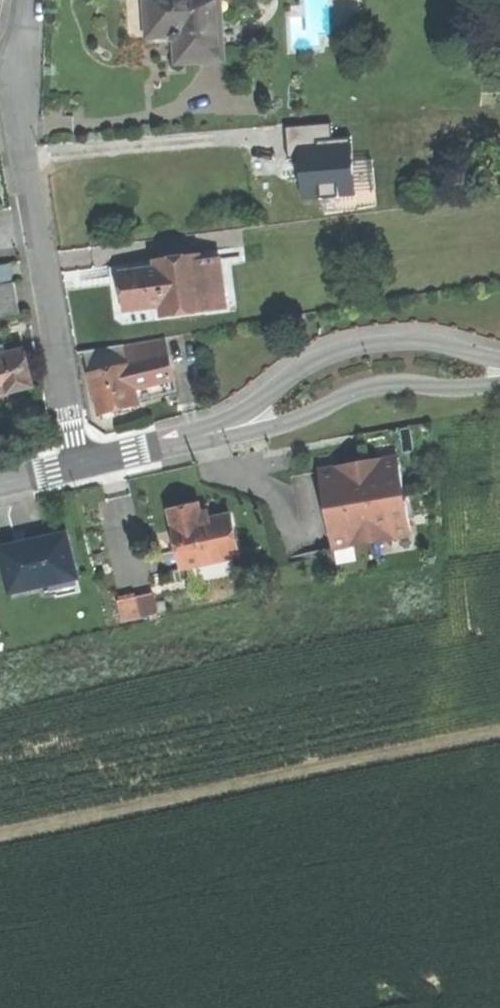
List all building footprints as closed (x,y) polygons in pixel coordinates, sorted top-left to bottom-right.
[(150,38),(147,0),(127,0),(129,16),(130,39),(150,38)] [(150,38),(170,36),(179,45),(180,63),(224,60),(220,0),(147,0),(150,38)] [(288,157),(299,156),(298,150),(330,147),(328,124),(285,128),(288,157)] [(353,193),(348,145),(330,147),(298,150),(299,156),(303,198),(353,193)] [(163,302),(165,317),(229,308),(222,261),(198,264),(197,257),(157,263),(158,272),(122,277),(124,290),(126,308),(163,302)] [(15,286),(13,269),(0,271),(0,288),(15,286)] [(4,319),(23,316),(18,285),(15,286),(0,288),(0,320),(4,319)] [(177,387),(165,337),(89,355),(104,416),(122,412),(141,408),(138,396),(177,387)] [(10,395),(32,389),(23,354),(5,358),(3,348),(0,348),(0,397),(10,395)] [(365,467),(323,475),(336,546),(417,531),(405,460),(365,467)] [(170,509),(181,565),(239,554),(231,514),(201,520),(197,504),(181,507),(170,509)] [(1,546),(11,590),(53,580),(76,575),(67,532),(28,540),(1,546)] [(79,590),(76,575),(53,580),(56,595),(79,590)] [(122,621),(139,617),(135,597),(134,593),(117,597),(122,621)] [(135,597),(139,617),(158,613),(154,593),(135,597)]
